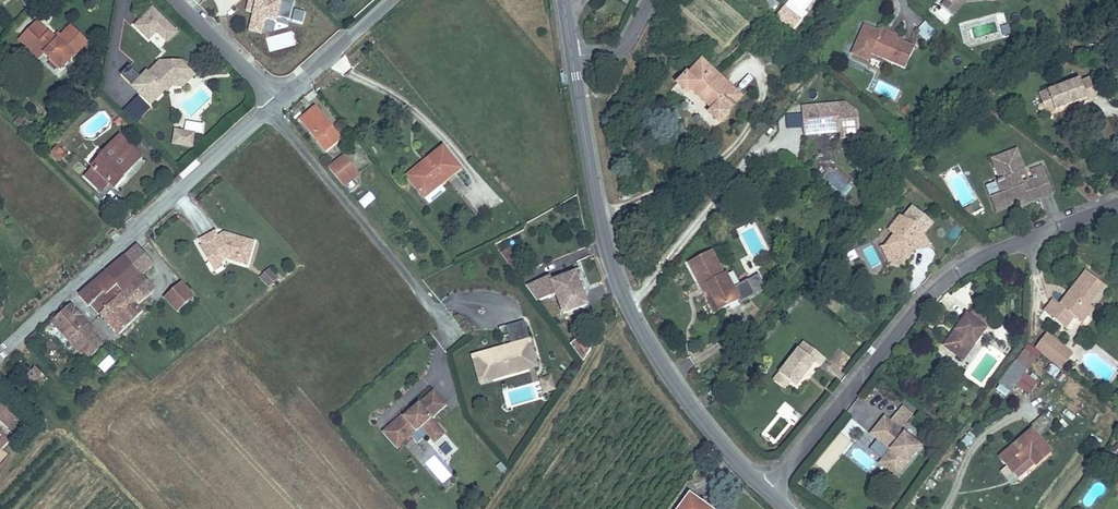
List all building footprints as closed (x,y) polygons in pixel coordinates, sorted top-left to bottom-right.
[(294,2),(282,0),(248,0),(246,12),(251,13),(248,32),(263,35),(266,18),(290,23),(294,2)] [(968,0),(974,0),(956,0),(953,4),(949,0),(943,0),(940,3),(953,16),(968,0)] [(156,33),(167,44),(179,32),(152,5),(131,26),(148,42),(156,33)] [(786,6),(777,15),(792,30),(801,21),(786,6)] [(303,22),(305,11),(293,10),(292,21),(303,22)] [(24,30),(36,43),(59,68),(89,39),(73,23),(64,32),(59,36),(54,31),(39,16),(24,30)] [(917,34),(928,42),(937,30),(926,22),(917,34)] [(968,37),(998,34),(996,22),(967,25),(968,37)] [(999,27),(1002,37),(1009,34),(1006,25),(999,27)] [(59,36),(64,32),(59,27),(54,31),(59,36)] [(883,32),(897,38),(899,33),(884,27),(883,32)] [(31,46),(36,43),(24,30),(20,33),(31,46)] [(874,53),(889,59),(909,67),(918,46),(897,38),(883,32),(874,53)] [(156,35),(151,40),(160,48),(165,42),(156,35)] [(715,104),(727,112),(734,102),(732,101),(744,85),(705,52),(691,68),(690,66),(681,78),(692,87),(697,83),(718,100),(715,104)] [(887,63),(889,59),(874,53),(872,58),(887,63)] [(154,65),(141,78),(153,90),(159,97),(173,85),(172,84),(179,76),(184,81),(193,80),(191,73),(199,66),(189,55),(169,56),(169,61),(160,70),(156,67),(154,65)] [(169,56),(156,67),(160,70),(169,61),(169,56)] [(191,73),(193,80),(203,69),(199,66),(191,73)] [(172,84),(173,85),(176,87),(184,81),(179,76),(172,84)] [(1074,82),(1063,86),(1074,100),(1077,106),(1084,103),(1074,82)] [(1074,100),(1063,86),(1044,95),(1053,114),(1073,105),(1074,107),(1077,106),(1074,100)] [(1042,119),(1053,114),(1044,95),(1034,99),(1042,119)] [(328,144),(338,136),(328,122),(336,117),(321,98),(303,112),(328,144)] [(151,119),(157,113),(146,102),(140,107),(151,119)] [(840,131),(838,103),(802,106),(804,134),(840,131)] [(328,122),(338,136),(346,131),(336,117),(328,122)] [(201,140),(202,127),(181,126),(181,139),(201,140)] [(89,167),(104,183),(113,174),(118,179),(128,170),(124,165),(144,147),(124,128),(107,143),(109,146),(96,157),(98,159),(89,167)] [(429,156),(409,172),(425,191),(463,161),(443,136),(425,150),(429,156)] [(60,151),(68,146),(60,138),(54,144),(60,151)] [(346,150),(333,160),(344,174),(357,162),(355,160),(346,150)] [(405,167),(409,172),(429,156),(425,150),(405,167)] [(988,161),(991,169),(998,175),(1013,182),(1015,182),(1014,175),(1020,173),(1012,153),(988,161)] [(1044,189),(1047,187),(1039,166),(1027,170),(1030,178),(1015,182),(1044,189)] [(998,175),(991,169),(994,180),(991,181),(997,195),(988,197),(992,209),(1012,201),(1013,204),(1048,192),(1047,187),(1044,189),(1015,182),(1013,182),(998,175)] [(364,208),(376,198),(369,190),(357,200),(364,208)] [(956,209),(968,205),(967,199),(955,203),(956,209)] [(893,271),(903,268),(912,255),(908,251),(911,246),(914,247),(920,238),(910,225),(896,222),(886,237),(892,241),(883,254),(882,263),(893,271)] [(227,250),(246,255),(252,232),(223,225),(222,229),(217,231),(212,225),(197,236),(200,240),(197,242),(208,256),(214,251),(218,257),(227,250)] [(138,236),(125,247),(144,267),(157,256),(138,236)] [(908,251),(912,255),(929,250),(920,238),(914,247),(911,246),(908,251)] [(89,278),(79,287),(88,297),(93,293),(104,305),(133,280),(131,277),(144,267),(125,247),(89,278)] [(214,251),(208,256),(213,264),(219,259),(218,257),(214,251)] [(711,251),(685,264),(696,287),(702,285),(714,310),(738,298),(726,272),(721,273),(711,251)] [(883,254),(875,255),(877,269),(896,282),(899,276),(903,268),(893,271),(882,263),(883,254)] [(551,267),(526,277),(538,292),(556,285),(564,304),(592,293),(579,262),(553,272),(551,267)] [(133,280),(143,289),(154,279),(144,267),(131,277),(133,280)] [(270,267),(259,279),(269,288),(279,276),(270,267)] [(1077,286),(1096,302),(1107,285),(1087,271),(1077,286)] [(166,288),(179,302),(194,290),(182,276),(166,288)] [(133,280),(104,305),(121,324),(145,303),(137,295),(143,289),(133,280)] [(1093,306),(1096,302),(1077,286),(1073,292),(1078,296),(1073,303),(1068,300),(1064,306),(1068,310),(1061,321),(1069,327),(1076,316),(1081,319),(1087,323),(1097,309),(1093,306)] [(1078,296),(1073,292),(1068,300),(1073,303),(1078,296)] [(70,295),(52,312),(63,324),(74,335),(81,330),(79,327),(90,317),(70,295)] [(1068,310),(1064,306),(1058,303),(1050,313),(1061,321),(1068,310)] [(535,346),(525,312),(506,317),(512,336),(505,338),(473,347),(481,374),(493,370),(492,367),(529,356),(527,348),(535,346)] [(1074,330),(1081,319),(1076,316),(1069,327),(1074,330)] [(72,336),(88,354),(105,338),(92,326),(96,322),(90,317),(79,327),(81,330),(74,335),(72,336)] [(512,336),(506,317),(499,319),(505,338),(512,336)] [(967,318),(960,327),(981,344),(988,333),(967,318)] [(981,344),(960,327),(955,333),(960,336),(956,341),(954,339),(946,352),(967,365),(981,344)] [(581,330),(591,347),(595,342),(585,328),(581,330)] [(573,336),(587,354),(591,347),(581,330),(573,336)] [(1050,335),(1038,350),(1058,364),(1068,348),(1050,335)] [(538,357),(535,346),(527,348),(529,356),(492,367),(493,370),(538,357)] [(779,377),(791,387),(796,391),(804,381),(801,378),(805,373),(808,376),(815,366),(820,370),(825,363),(803,347),(779,377)] [(1058,364),(1067,370),(1077,355),(1068,348),(1058,364)] [(99,366),(105,372),(116,362),(110,355),(99,366)] [(37,359),(25,370),(29,375),(41,364),(37,359)] [(41,364),(29,375),(35,380),(47,370),(41,364)] [(1023,365),(1017,375),(1028,384),(1035,374),(1023,365)] [(1028,384),(1017,375),(1007,388),(1020,395),(1028,384)] [(553,376),(542,377),(544,392),(554,391),(553,376)] [(785,395),(791,387),(779,377),(772,387),(785,395)] [(445,425),(431,409),(447,395),(434,381),(404,408),(402,406),(383,423),(397,439),(421,418),(427,425),(435,434),(445,425)] [(6,416),(15,408),(0,392),(0,410),(6,416)] [(901,457),(890,472),(906,483),(929,451),(891,423),(885,431),(904,445),(897,454),(901,457)] [(904,445),(885,431),(878,441),(897,454),(904,445)] [(1040,432),(1004,463),(1018,479),(1019,479),(1024,485),(1043,468),(1044,469),(1060,455),(1040,432)] [(435,446),(448,457),(457,447),(445,436),(435,446)] [(887,469),(890,472),(901,457),(897,454),(887,469)] [(693,508),(714,508),(722,499),(702,483),(685,503),(693,508)]
